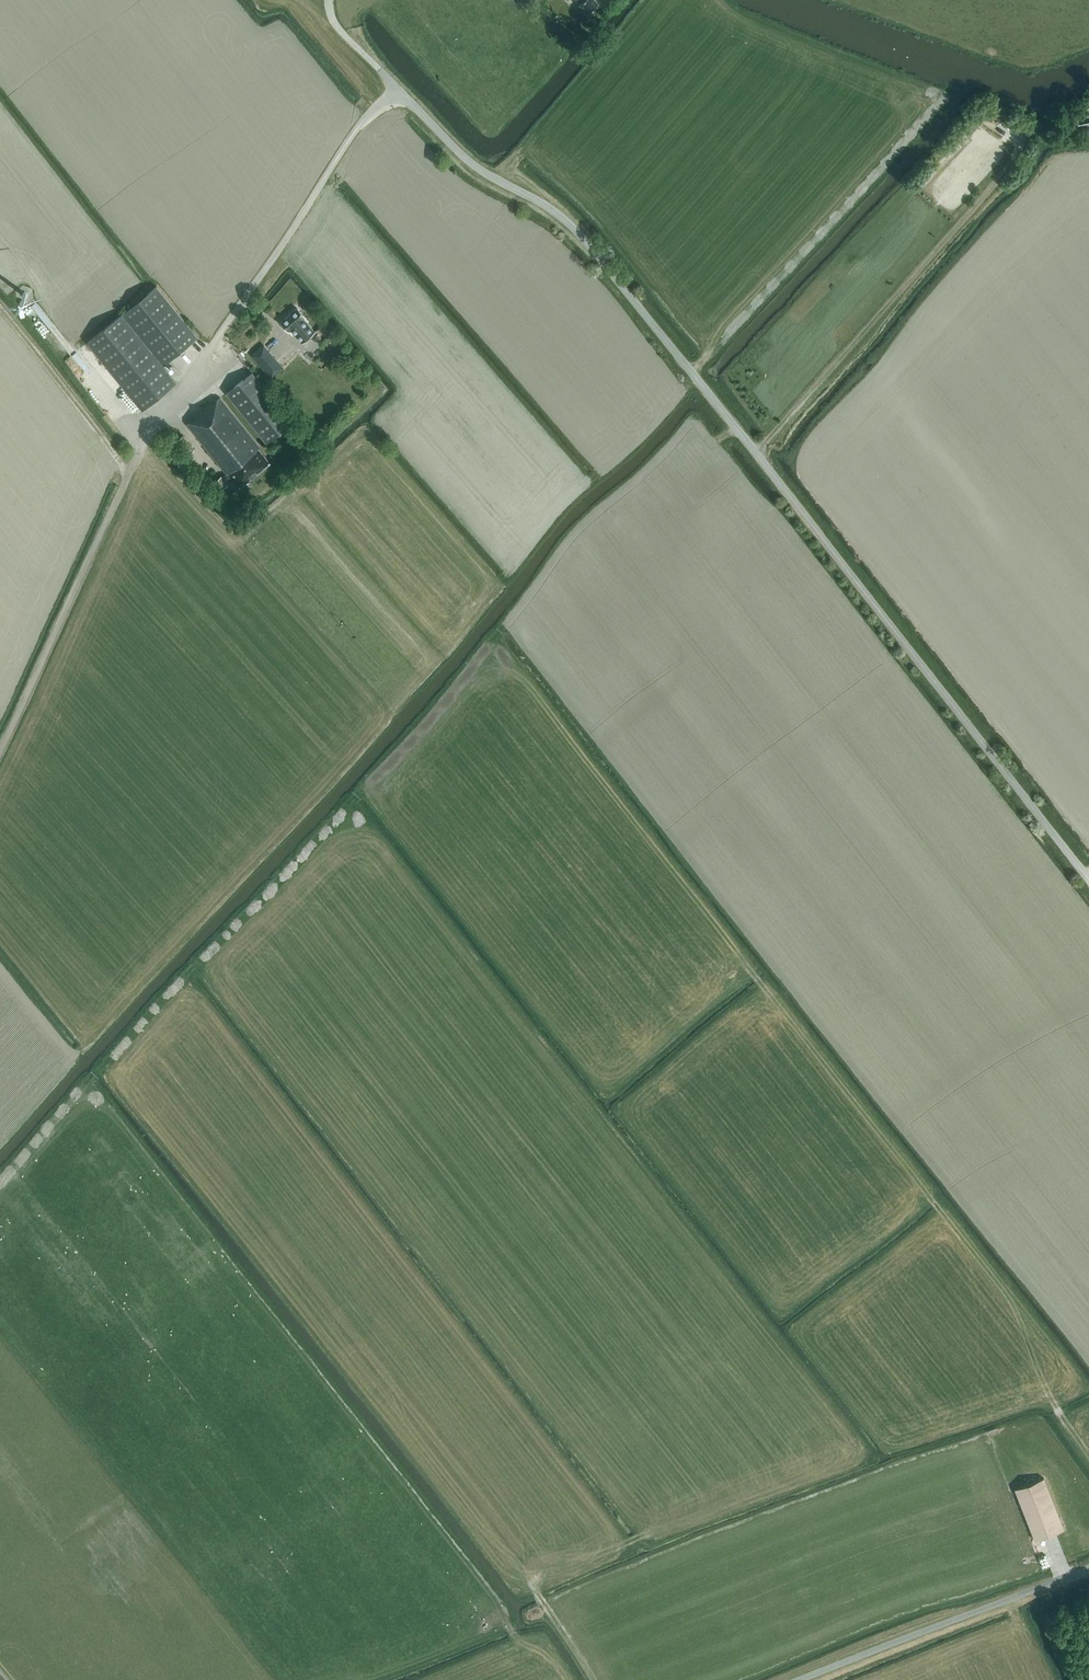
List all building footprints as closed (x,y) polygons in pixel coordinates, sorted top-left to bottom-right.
[(579,3),(579,4),(588,13),(599,3),(595,0),(576,0),(579,3)] [(1078,119),(1085,118),(1083,110),(1076,112),(1078,119)] [(143,410),(177,383),(163,366),(198,337),(157,286),(87,342),(143,410)] [(294,334),(302,342),(315,331),(307,323),(309,321),(297,308),(281,322),(293,335),(294,334)] [(267,339),(253,351),(272,374),(286,362),(267,339)] [(298,373),(307,363),(299,356),(290,366),(298,373)] [(267,444),(293,423),(252,372),(226,392),(267,444)] [(187,424),(227,474),(222,477),(222,476),(216,481),(222,489),(228,484),(226,482),(232,477),(240,487),(270,463),(259,449),(260,447),(220,397),(187,424)] [(177,440),(189,454),(195,450),(183,435),(177,440)] [(1035,1540),(1064,1529),(1044,1478),(1015,1489),(1035,1540)]
